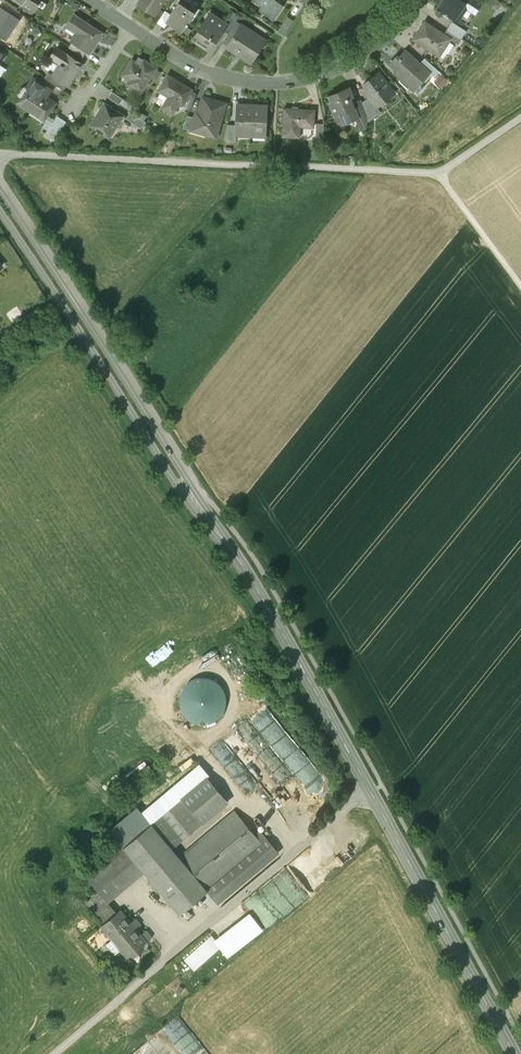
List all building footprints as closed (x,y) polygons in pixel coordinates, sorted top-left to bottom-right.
[(32,11),(39,0),(16,0),(32,11)] [(139,4),(155,14),(164,0),(141,0),(139,4)] [(170,15),(166,21),(168,23),(182,32),(196,11),(180,0),(170,15)] [(263,4),(259,10),(273,20),(283,6),(274,0),(257,0),(263,4)] [(439,8),(456,20),(465,7),(475,14),(482,4),(477,0),(445,0),(439,8)] [(3,2),(0,7),(10,14),(13,9),(3,2)] [(5,39),(12,28),(10,27),(16,17),(10,14),(0,7),(0,36),(5,39)] [(232,10),(223,23),(226,24),(222,30),(228,33),(236,21),(240,15),(232,10)] [(164,11),(157,22),(165,27),(168,23),(166,21),(170,15),(164,11)] [(78,32),(72,42),(86,51),(89,53),(102,32),(74,14),(67,24),(78,32)] [(223,23),(209,14),(193,39),(209,50),(222,30),(226,24),(223,23)] [(287,16),(277,31),(284,35),(293,21),(287,16)] [(228,33),(222,42),(228,46),(242,25),(236,21),(228,33)] [(466,31),(452,21),(447,29),(461,38),(466,31)] [(444,34),(425,22),(414,38),(438,55),(450,39),(444,34)] [(266,40),(242,25),(228,46),(252,61),(266,40)] [(461,38),(447,29),(444,34),(450,39),(458,44),(461,38)] [(86,51),(72,42),(68,47),(83,56),(86,51)] [(82,64),(56,47),(49,57),(59,64),(52,74),(51,75),(66,85),(67,86),(82,64)] [(420,64),(406,51),(399,58),(397,56),(390,64),(401,74),(398,77),(409,88),(415,81),(417,83),(428,72),(428,71),(420,64)] [(139,65),(131,60),(122,74),(134,82),(131,87),(139,92),(155,68),(143,59),(139,65)] [(438,71),(425,59),(420,64),(428,71),(428,72),(433,77),(438,71)] [(66,85),(51,75),(52,74),(47,71),(43,77),(62,90),(66,85)] [(394,93),(378,72),(363,84),(369,91),(365,94),(368,98),(374,106),(375,106),(385,99),(385,100),(394,93)] [(182,84),(167,75),(159,90),(168,96),(162,107),(171,112),(178,101),(182,104),(190,90),(181,85),(182,84)] [(48,90),(32,79),(17,101),(30,110),(32,108),(45,116),(53,103),(44,97),(48,90)] [(349,87),(329,95),(331,101),(330,101),(335,115),(339,114),(343,123),(359,117),(362,126),(367,126),(367,121),(367,115),(362,103),(357,105),(349,87)] [(196,94),(190,90),(182,104),(190,108),(196,94)] [(122,99),(111,92),(108,97),(118,104),(122,99)] [(210,98),(202,96),(198,111),(196,111),(194,117),(191,127),(207,131),(206,133),(216,136),(223,113),(222,113),(224,103),(210,99),(210,98)] [(374,106),(368,98),(362,102),(362,103),(367,115),(367,121),(380,113),(375,106),(374,106)] [(100,111),(100,110),(90,125),(103,133),(105,130),(112,134),(124,116),(105,103),(100,111)] [(266,105),(237,104),(236,124),(236,135),(237,135),(265,136),(266,105)] [(314,110),(284,108),(282,137),(297,137),(297,126),(314,127),(314,110)] [(145,122),(130,112),(125,119),(141,129),(145,122)] [(187,115),(182,127),(190,130),(191,127),(194,117),(187,115)] [(65,122),(56,116),(44,134),(53,140),(65,122)] [(324,123),(316,123),(315,139),(323,140),(324,123)] [(236,124),(228,124),(225,139),(237,141),(237,135),(236,135),(236,124)] [(196,721),(203,724),(210,724),(218,722),(224,717),(228,711),(230,704),(230,696),(227,689),(222,684),(216,680),(208,679),(201,680),(195,683),(189,688),(186,694),(185,702),(186,709),(190,716),(196,721)] [(153,822),(124,846),(144,871),(180,914),(209,890),(181,858),(173,848),(198,827),(227,802),(206,777),(182,798),(181,798),(153,822)] [(124,846),(153,822),(140,807),(111,831),(124,846)] [(235,809),(197,841),(199,842),(181,858),(209,890),(263,843),(257,836),(235,809)] [(359,847),(370,840),(361,827),(351,833),(359,847)] [(263,830),(257,836),(263,843),(209,890),(221,904),(281,852),(263,830)] [(273,920),(344,867),(323,839),(260,886),(264,891),(271,886),(279,896),(275,899),(280,905),(268,913),(273,920)] [(124,846),(87,877),(106,900),(108,902),(144,871),(124,846)] [(106,900),(93,910),(104,923),(116,912),(108,902),(106,900)] [(104,923),(101,925),(112,938),(113,937),(122,948),(121,949),(128,957),(151,937),(146,930),(141,935),(120,909),(116,912),(104,923)] [(235,929),(243,921),(234,911),(226,918),(235,929)] [(131,1053),(155,1053),(147,1043),(131,1053)]
